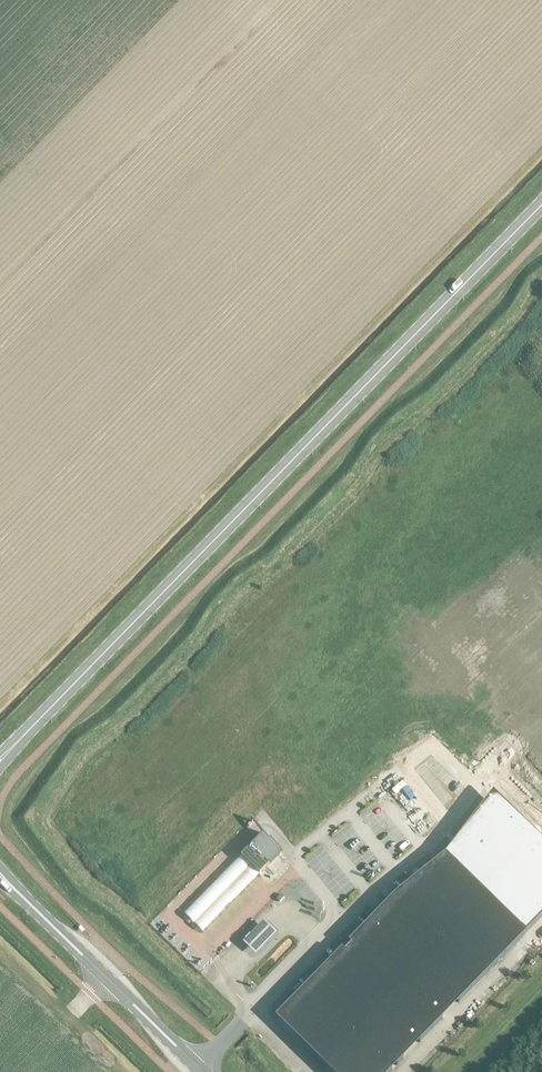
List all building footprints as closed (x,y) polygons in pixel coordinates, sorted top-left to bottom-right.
[(452,860),(526,932),(541,917),(541,910),(541,909),(541,831),(505,795),(495,805),(452,860)] [(240,857),(259,876),(269,866),(279,855),(268,841),(261,833),(260,833),(262,835),(240,857)] [(213,885),(183,914),(201,932),(259,876),(240,857),(213,885)] [(350,952),(431,1031),(442,1019),(435,1012),(451,995),(459,1002),(526,933),(451,860),(400,901),(350,952)] [(249,950),(255,956),(277,934),(270,928),(263,922),(242,943),(249,950)] [(350,952),(286,1018),(329,1060),(323,1066),(329,1071),(391,1071),(392,1071),(386,1065),(413,1037),(419,1043),(431,1031),(350,952)]
